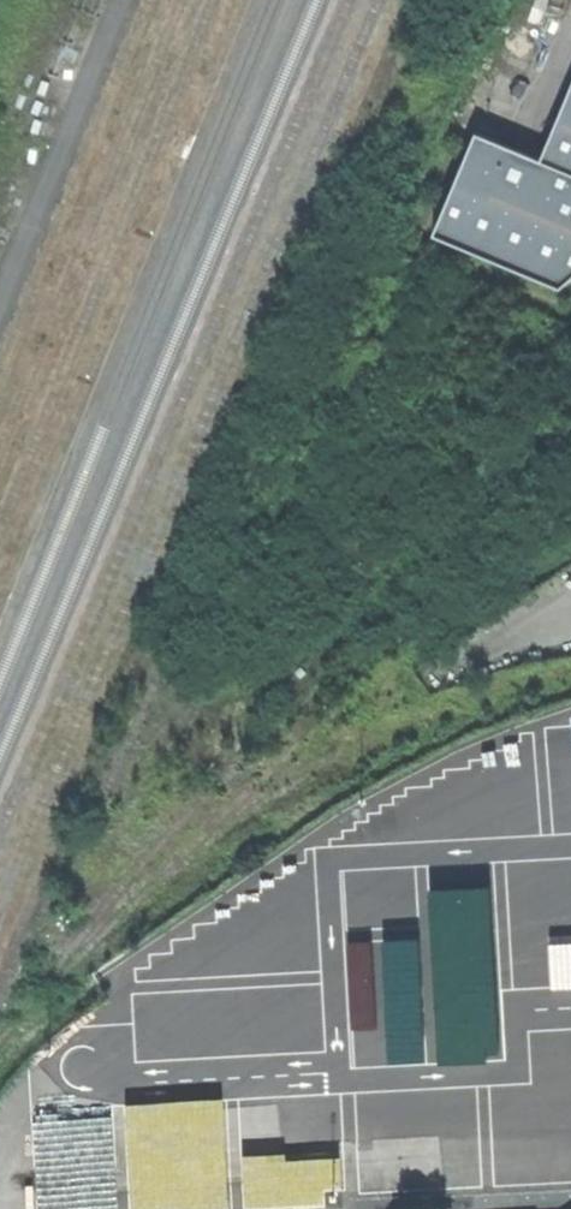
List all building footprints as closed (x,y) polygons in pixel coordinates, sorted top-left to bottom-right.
[(470,138),(428,239),(555,291),(570,277),(570,87),(567,85),(534,165),(470,138)]
